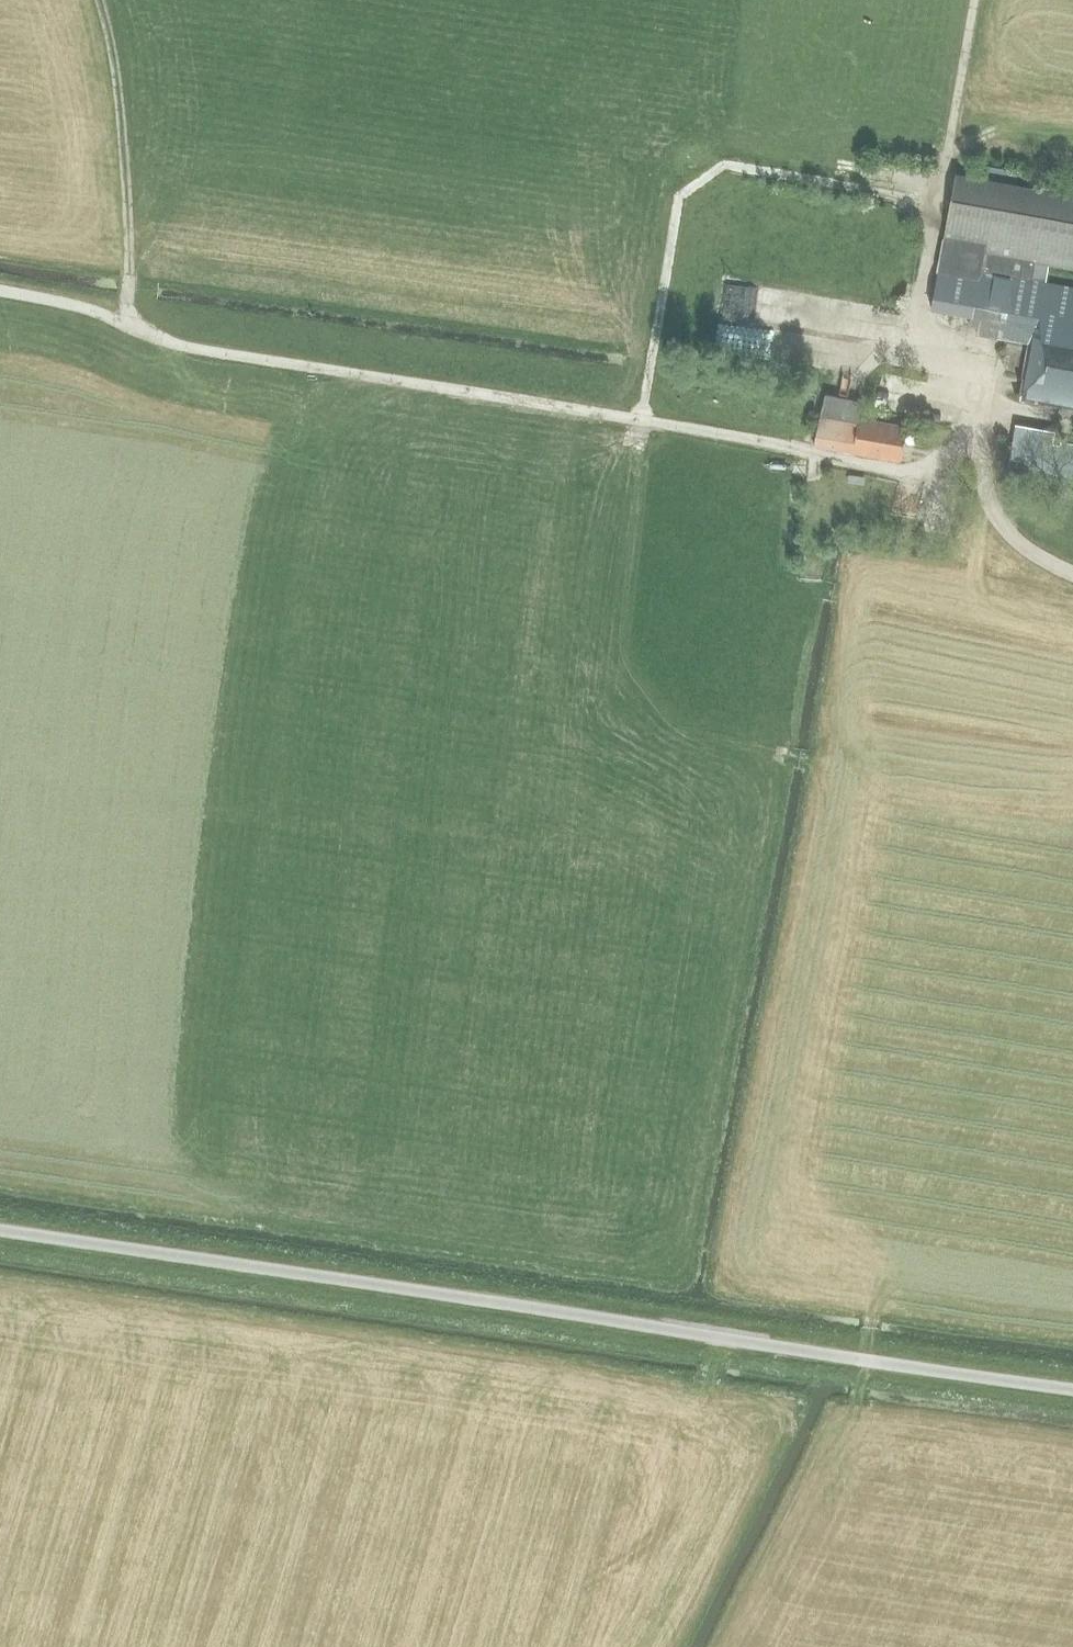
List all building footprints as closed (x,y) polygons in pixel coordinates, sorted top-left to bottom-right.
[(988,168),(986,179),(1017,185),(1019,174),(988,168)] [(957,173),(932,303),(1005,317),(1000,345),(1027,350),(1022,377),(1024,378),(1020,400),(1072,410),(1072,287),(1031,279),(1034,262),(1072,269),(1072,195),(957,173)] [(858,423),(820,416),(815,447),(901,461),(906,426),(859,418),(858,423)] [(1050,456),(1072,461),(1072,458),(1072,443),(1053,440),(1054,432),(1016,424),(1008,467),(1047,474),(1050,456)]
